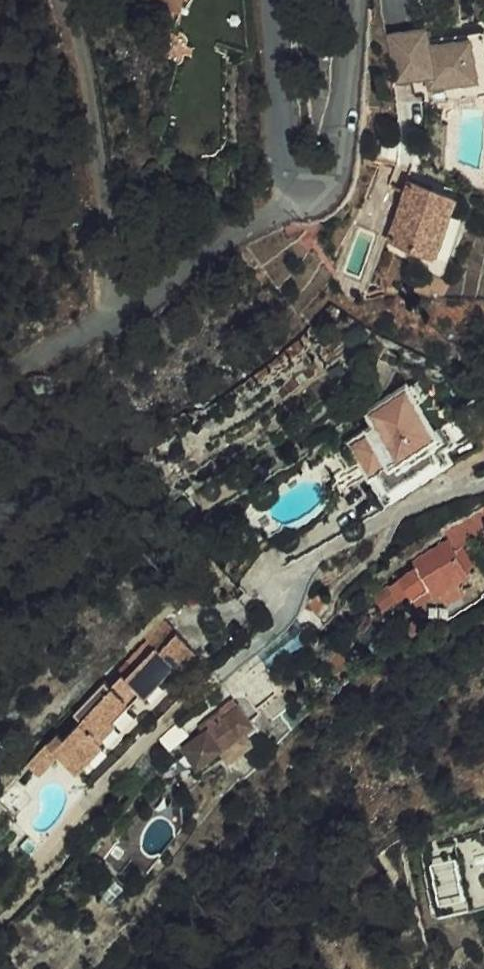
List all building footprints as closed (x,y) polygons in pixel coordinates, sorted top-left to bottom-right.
[(161,0),(149,0),(146,17),(157,19),(161,0)] [(412,62),(410,53),(409,42),(390,45),(394,74),(413,71),(412,62)] [(394,74),(390,45),(372,48),(377,95),(396,93),(394,74)] [(453,47),(454,55),(459,95),(462,110),(476,108),(467,45),(453,47)] [(412,62),(454,55),(453,47),(410,53),(412,62)] [(459,95),(454,55),(412,62),(413,71),(394,74),(396,93),(408,91),(410,102),(459,95)] [(459,95),(410,102),(413,118),(462,110),(459,95)] [(386,177),(384,160),(383,154),(356,158),(360,181),(386,177)] [(435,218),(438,201),(424,198),(397,191),(382,251),(444,265),(454,223),(435,218)] [(388,405),(378,393),(367,401),(376,413),(388,405)] [(376,413),(367,401),(332,426),(340,439),(315,457),(327,473),(354,509),(414,466),(410,459),(433,442),(421,425),(397,443),(376,413)] [(435,543),(437,547),(451,539),(461,555),(474,547),(478,554),(483,550),(483,519),(435,543)] [(451,539),(437,547),(440,552),(404,574),(409,580),(423,603),(458,581),(464,577),(454,558),(461,555),(451,539)] [(423,603),(409,580),(391,592),(402,607),(409,618),(431,604),(439,616),(456,605),(449,593),(461,585),(458,581),(423,603)] [(402,607),(391,592),(363,609),(372,623),(383,615),(385,619),(402,607)] [(43,741),(54,753),(71,768),(98,740),(94,735),(136,691),(142,695),(172,664),(177,667),(193,650),(174,631),(158,647),(154,644),(121,678),(118,675),(60,735),(54,729),(43,741)] [(243,691),(235,699),(250,715),(258,707),(243,691)] [(250,715),(235,699),(225,709),(221,704),(198,728),(202,731),(183,750),(200,768),(221,750),(224,753),(246,731),(242,727),(252,718),(250,715)] [(33,774),(54,753),(43,741),(22,763),(33,774)] [(1,773),(0,774),(0,795),(11,783),(1,773)] [(444,898),(477,890),(483,888),(483,822),(483,820),(429,836),(429,838),(444,898)] [(434,900),(444,898),(429,838),(419,840),(434,900)]
